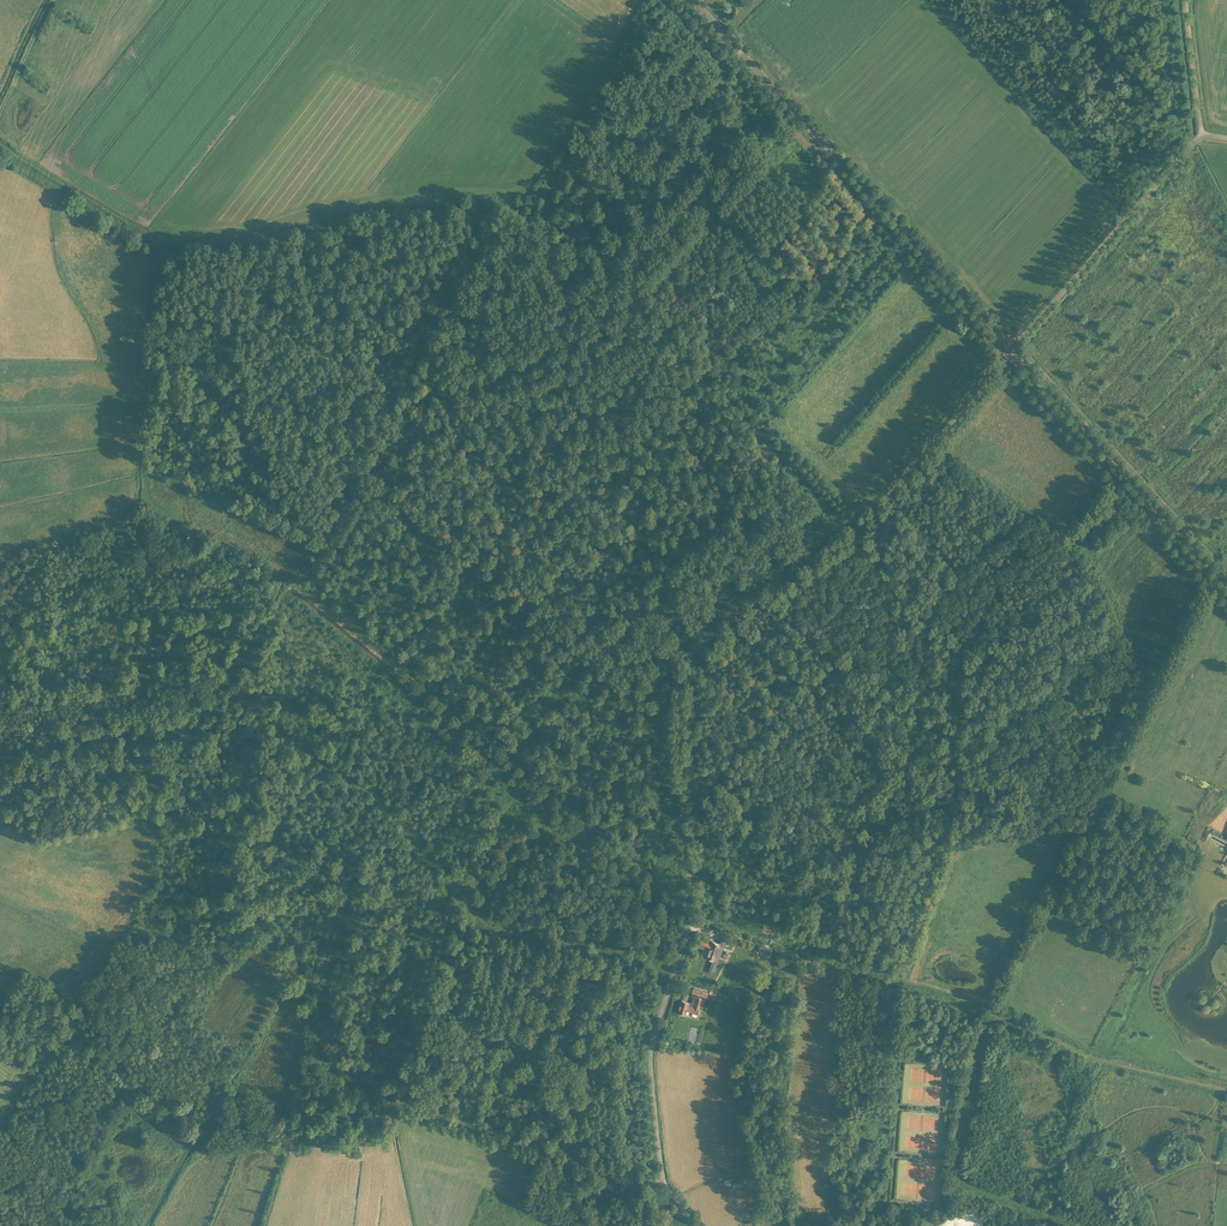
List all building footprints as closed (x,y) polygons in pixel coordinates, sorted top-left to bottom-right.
[(700,940),(698,947),(703,948),(703,947),(710,949),(707,958),(712,960),(710,966),(708,971),(715,973),(716,970),(715,969),(723,943),(725,944),(727,945),(731,936),(723,933),(722,934),(719,943),(718,943),(712,941),(711,944),(705,942),(700,940)] [(769,954),(771,949),(760,945),(758,951),(769,954)] [(681,1000),(678,1012),(683,1014),(685,1015),(686,1011),(697,1014),(698,1012),(699,1012),(699,1010),(703,998),(705,999),(706,995),(707,995),(708,992),(693,988),(691,995),(694,996),(692,1004),(688,1003),(689,1002),(681,1000)]
